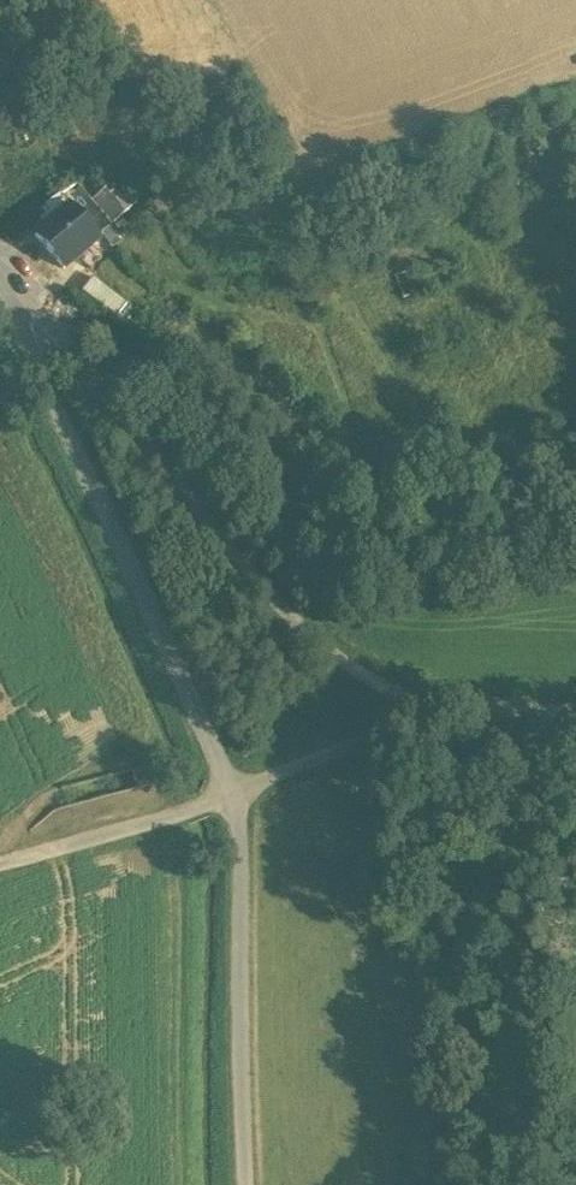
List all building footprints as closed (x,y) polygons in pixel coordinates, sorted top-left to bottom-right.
[(121,184),(109,195),(104,190),(93,200),(112,222),(113,223),(121,217),(137,202),(121,184)] [(58,216),(47,203),(36,211),(47,225),(36,235),(64,266),(96,238),(69,207),(58,216)] [(131,230),(121,217),(113,223),(112,222),(101,232),(112,246),(131,230)]
